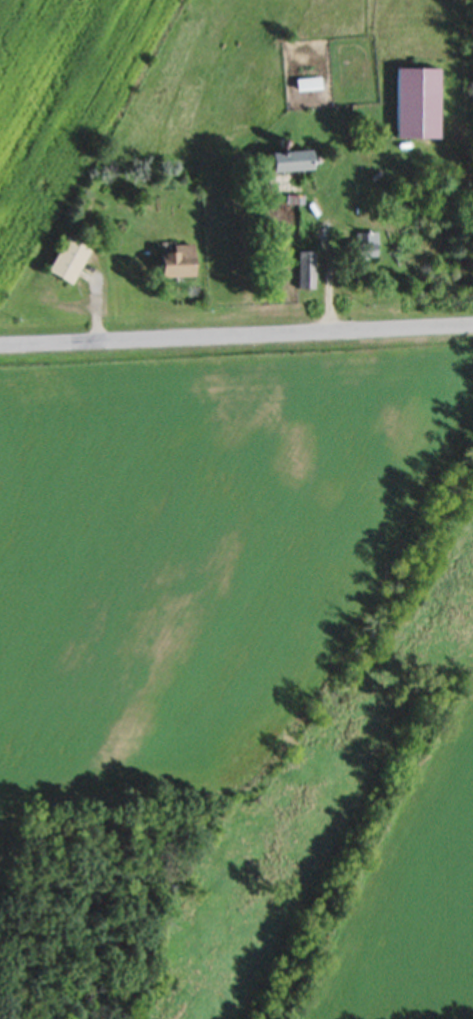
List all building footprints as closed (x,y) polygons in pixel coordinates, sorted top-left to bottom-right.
[(437,66),(437,136),(395,136),(396,66),(437,66)] [(296,79),(321,76),(322,88),(297,91),(296,79)] [(271,171),(270,149),(310,146),(311,167),(304,168),(305,177),(299,178),(298,169),(271,171)] [(66,234),(73,238),(78,230),(88,236),(84,244),(89,247),(69,282),(47,269),(66,234)] [(375,253),(354,255),(353,241),(356,241),(355,232),(374,230),(375,253)] [(161,276),(160,247),(172,247),(172,243),(194,242),(194,276),(161,276)] [(298,249),(314,249),(313,287),(297,287),(298,249)]
